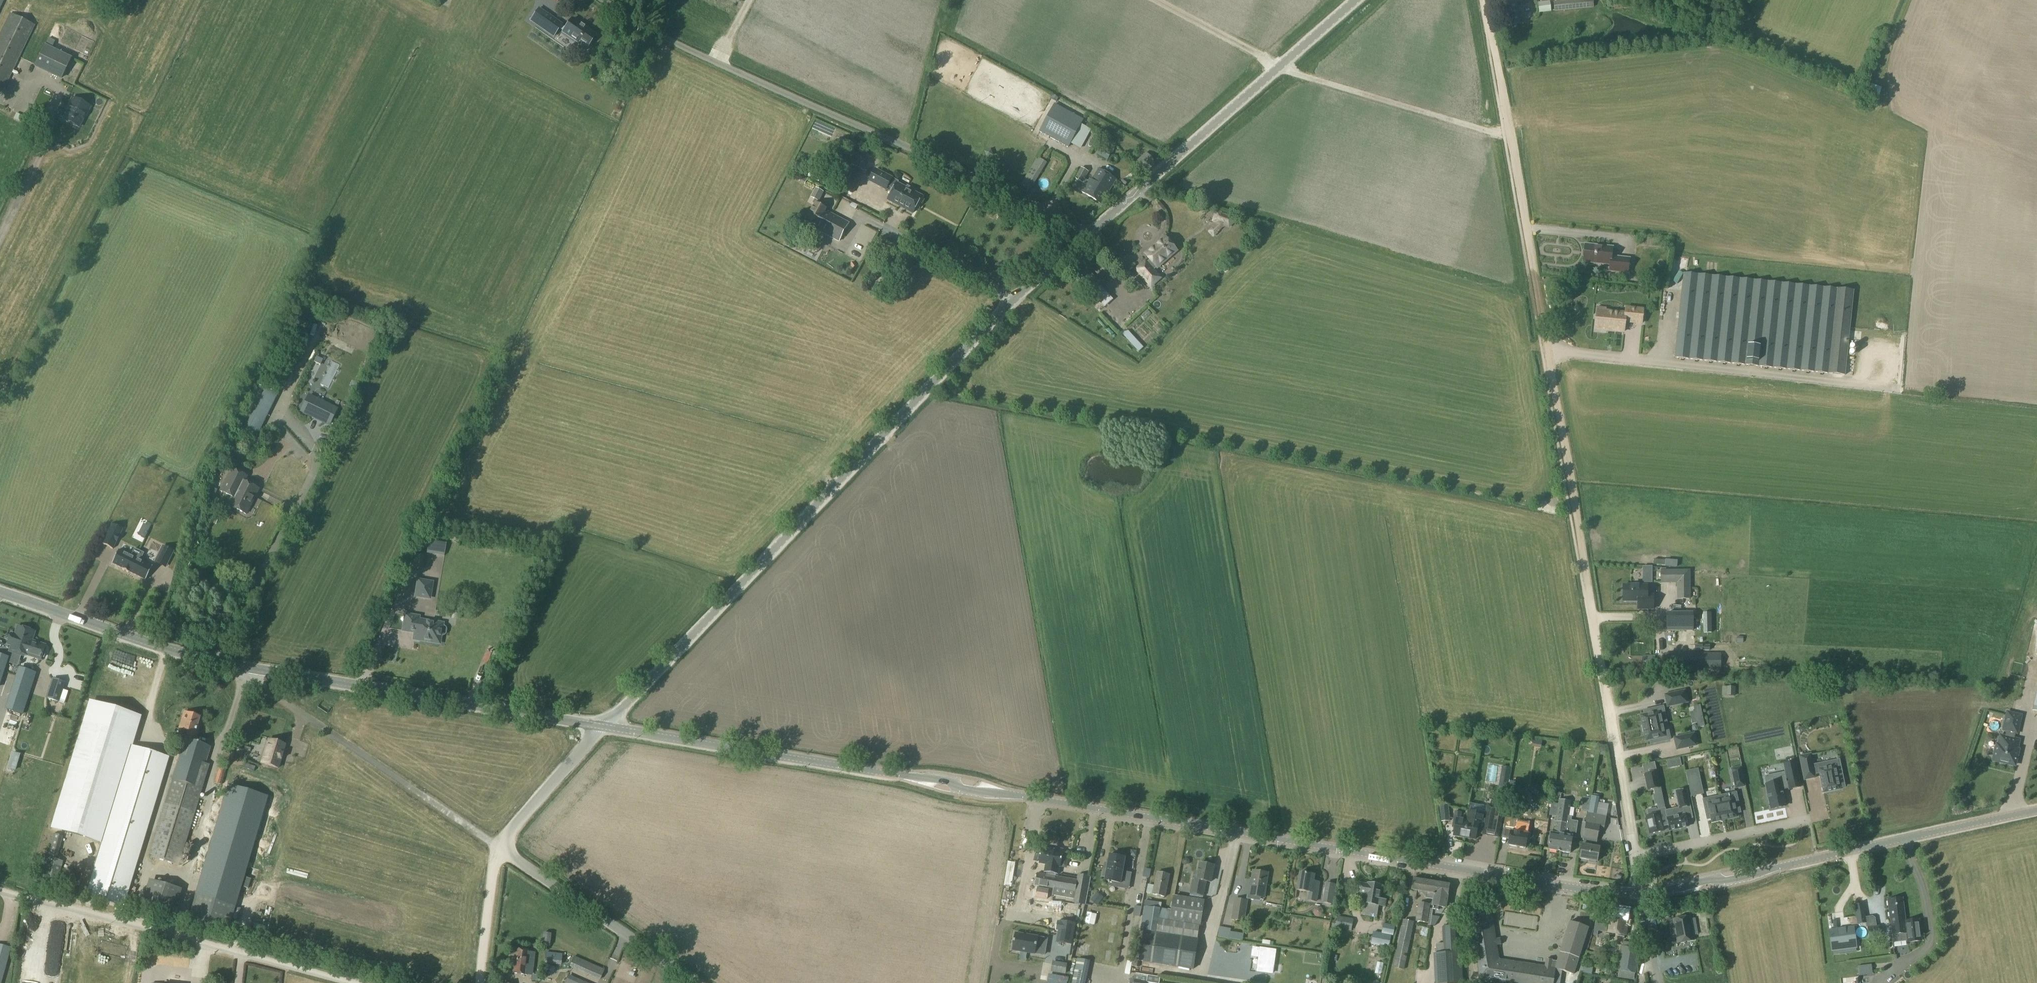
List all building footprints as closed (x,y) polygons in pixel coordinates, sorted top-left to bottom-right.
[(1554,2),(1555,12),(1594,8),(1594,0),(1577,0),(1554,2)] [(1550,2),(1538,3),(1540,13),(1551,12),(1550,2)] [(1517,4),(1502,7),(1506,27),(1521,24),(1517,4)] [(535,25),(544,13),(538,9),(530,21),(535,25)] [(594,35),(572,20),(565,29),(563,27),(561,26),(561,25),(544,13),(535,25),(553,37),(558,29),(561,32),(563,33),(577,43),(578,41),(579,41),(586,47),(594,35)] [(0,31),(0,92),(0,93),(32,27),(8,15),(0,31)] [(42,46),(33,67),(59,79),(68,58),(42,46)] [(68,106),(61,120),(77,127),(83,113),(84,114),(88,105),(70,98),(66,105),(68,106)] [(1055,104),(1039,132),(1069,148),(1084,120),(1055,104)] [(1100,147),(1096,155),(1107,161),(1111,154),(1100,147)] [(1038,158),(1021,186),(1031,191),(1047,164),(1038,158)] [(855,181),(861,171),(852,166),(847,177),(855,181)] [(1081,168),(1075,179),(1087,185),(1089,182),(1086,180),(1090,173),(1081,168)] [(875,170),(869,181),(886,190),(887,187),(893,190),(888,200),(899,206),(900,206),(903,207),(903,208),(913,213),(922,197),(914,193),(915,190),(907,186),(906,188),(897,184),(898,182),(892,179),(892,178),(875,170)] [(1090,180),(1089,182),(1087,185),(1082,193),(1101,205),(1116,181),(1099,170),(1092,181),(1090,180)] [(811,179),(813,174),(806,171),(804,176),(811,179)] [(814,190),(809,199),(817,203),(822,194),(814,190)] [(846,202),(842,214),(849,216),(853,205),(846,202)] [(816,204),(805,226),(815,231),(816,229),(839,241),(849,223),(826,211),(826,210),(816,204)] [(1211,229),(1207,233),(1212,239),(1213,240),(1218,235),(1216,234),(1216,233),(1217,234),(1222,229),(1223,230),(1224,229),(1228,230),(1235,224),(1234,218),(1229,216),(1228,217),(1222,215),(1222,214),(1215,211),(1211,224),(1215,225),(1215,226),(1215,227),(1212,230),(1211,229)] [(1147,262),(1138,270),(1153,286),(1161,278),(1154,270),(1158,267),(1159,268),(1178,251),(1166,237),(1146,254),(1152,261),(1148,264),(1147,262)] [(889,245),(885,253),(890,256),(895,248),(889,245)] [(1583,251),(1583,256),(1584,258),(1584,262),(1611,265),(1610,272),(1628,274),(1630,260),(1612,258),(1613,248),(1586,245),(1585,250),(1583,251)] [(1086,269),(1075,279),(1090,296),(1106,282),(1101,275),(1095,280),(1086,269)] [(1684,274),(1675,359),(1845,376),(1854,292),(1684,274)] [(1597,311),(1596,329),(1624,332),(1625,322),(1642,324),(1643,311),(1626,309),(1625,314),(1607,312),(1607,310),(1599,309),(1599,312),(1597,311)] [(342,317),(316,376),(334,384),(360,325),(342,317)] [(1133,354),(1138,349),(1122,332),(1117,337),(1133,354)] [(235,433),(253,443),(276,397),(257,388),(235,433)] [(308,397),(300,413),(328,427),(336,411),(308,397)] [(229,470),(218,492),(230,498),(226,506),(244,515),(256,489),(247,485),(242,484),(244,477),(229,470)] [(212,511),(207,521),(217,525),(221,516),(212,511)] [(110,526),(99,546),(111,552),(121,532),(110,526)] [(162,547),(157,558),(167,563),(172,552),(162,547)] [(132,550),(128,557),(116,551),(109,564),(119,570),(119,571),(126,574),(143,582),(150,568),(138,562),(141,555),(132,550)] [(415,555),(413,571),(422,572),(424,557),(415,555)] [(90,569),(99,568),(98,560),(89,561),(90,569)] [(1690,571),(1662,571),(1662,583),(1678,583),(1678,599),(1690,599),(1690,571)] [(418,579),(415,598),(432,600),(435,581),(440,582),(440,578),(433,577),(433,581),(418,579)] [(1647,586),(1623,586),(1624,602),(1638,602),(1638,610),(1653,610),(1653,596),(1647,596),(1647,586)] [(461,615),(464,596),(455,594),(452,614),(461,615)] [(1666,614),(1666,631),(1694,631),(1694,614),(1666,614)] [(405,616),(402,632),(414,634),(413,639),(420,640),(419,642),(434,644),(435,638),(440,639),(440,637),(442,637),(444,636),(445,635),(445,631),(445,629),(443,628),(442,628),(442,625),(418,621),(418,618),(405,616)] [(9,635),(6,645),(9,646),(8,650),(12,651),(8,663),(16,665),(19,656),(24,640),(29,641),(32,633),(15,627),(13,634),(12,636),(9,635)] [(24,640),(19,656),(23,657),(24,655),(38,660),(39,657),(43,646),(41,645),(29,641),(24,640)] [(1665,654),(1665,671),(1720,671),(1720,654),(1665,654)] [(1643,656),(1643,666),(1655,666),(1655,656),(1643,656)] [(18,670),(6,710),(20,715),(25,699),(27,692),(29,688),(24,686),(28,673),(18,670)] [(114,682),(116,677),(105,673),(103,678),(114,682)] [(51,679),(45,698),(63,704),(68,691),(66,691),(68,684),(51,679)] [(93,682),(93,688),(104,688),(104,695),(111,695),(111,682),(93,682)] [(1722,687),(1722,695),(1727,695),(1734,696),(1735,687),(1727,687),(1722,687)] [(1687,703),(1684,691),(1665,696),(1667,707),(1687,703)] [(316,703),(313,708),(323,714),(326,708),(316,703)] [(137,721),(89,706),(51,831),(99,845),(137,721)] [(1666,724),(1663,707),(1643,712),(1644,716),(1641,717),(1644,729),(1666,724)] [(183,737),(147,856),(180,867),(210,766),(203,764),(208,748),(193,744),(198,726),(195,726),(197,717),(182,713),(177,729),(180,730),(178,735),(183,737)] [(1996,745),(1993,761),(2014,766),(2018,750),(2017,750),(2016,750),(2019,741),(2015,740),(2013,739),(2015,733),(2017,734),(2021,716),(2007,713),(2003,731),(2006,731),(2005,737),(2000,736),(1998,746),(1996,745)] [(1670,740),(1666,724),(1644,729),(1646,740),(1649,740),(1650,744),(1670,740)] [(1696,746),(1693,734),(1674,739),(1676,750),(1696,746)] [(268,740),(261,764),(277,769),(284,745),(268,740)] [(2028,743),(2027,757),(2036,758),(2036,744),(2028,743)] [(130,744),(85,895),(123,906),(168,756),(130,744)] [(9,752),(4,768),(11,771),(17,754),(9,752)] [(1097,753),(1100,767),(1106,766),(1103,752),(1097,753)] [(1844,787),(1839,761),(1812,766),(1810,755),(1799,757),(1804,781),(1815,778),(1814,774),(1819,773),(1823,793),(1840,790),(1839,788),(1844,787)] [(1642,766),(1644,775),(1647,791),(1660,788),(1657,773),(1656,773),(1654,763),(1642,766)] [(1769,802),(1771,810),(1785,807),(1781,790),(1788,789),(1788,790),(1800,787),(1795,763),(1783,765),(1785,776),(1772,778),(1773,784),(1766,786),(1767,793),(1765,794),(1767,802),(1769,802)] [(1489,780),(1493,766),(1486,764),(1482,778),(1489,780)] [(1741,767),(1731,769),(1735,789),(1745,787),(1741,767)] [(217,768),(212,784),(220,786),(224,769),(217,768)] [(1515,769),(1513,785),(1525,787),(1528,771),(1515,769)] [(1697,770),(1686,772),(1691,797),(1703,794),(1697,770)] [(227,786),(201,874),(241,886),(243,879),(244,877),(244,876),(247,867),(247,865),(267,798),(227,786)] [(1508,788),(1506,804),(1514,806),(1517,789),(1508,788)] [(1678,808),(1665,811),(1668,826),(1669,831),(1670,831),(1686,827),(1686,828),(1687,828),(1685,820),(1692,819),(1686,790),(1675,792),(1678,808)] [(1546,791),(1545,802),(1552,803),(1553,792),(1546,791)] [(1736,793),(1720,797),(1724,819),(1736,817),(1735,814),(1740,813),(1736,793)] [(1724,819),(1720,797),(1703,800),(1707,820),(1712,819),(1712,822),(1724,819)] [(1551,833),(1548,850),(1570,853),(1572,836),(1575,837),(1577,821),(1567,820),(1569,806),(1559,804),(1551,803),(1549,815),(1554,816),(1553,821),(1555,822),(1556,816),(1554,833),(1551,833)] [(1486,805),(1484,814),(1469,811),(1467,823),(1465,839),(1476,840),(1478,830),(1482,831),(1481,833),(1497,836),(1501,807),(1486,805)] [(1448,806),(1439,807),(1441,824),(1449,823),(1448,806)] [(1668,826),(1665,811),(1665,809),(1656,811),(1655,809),(1647,811),(1648,817),(1646,817),(1650,834),(1663,832),(1662,827),(1668,826)] [(1454,837),(1465,839),(1467,823),(1460,821),(1461,814),(1455,813),(1453,823),(1456,824),(1454,837)] [(1582,846),(1580,859),(1589,861),(1589,863),(1590,864),(1595,864),(1595,862),(1597,862),(1599,849),(1591,847),(1592,842),(1596,843),(1599,826),(1603,827),(1602,827),(1603,827),(1605,817),(1587,814),(1583,841),(1582,846)] [(1525,849),(1528,835),(1516,833),(1518,821),(1506,818),(1504,828),(1512,830),(1509,845),(1525,849)] [(53,834),(39,889),(55,892),(62,862),(56,861),(62,837),(53,834)] [(1485,845),(1483,860),(1489,860),(1491,846),(1485,845)] [(1037,874),(1035,886),(1054,889),(1053,895),(1075,899),(1078,882),(1056,878),(1056,877),(1057,867),(1060,868),(1063,850),(1056,849),(1055,851),(1041,849),(1039,864),(1047,865),(1046,875),(1037,874)] [(1104,870),(1103,877),(1106,878),(1105,882),(1109,882),(1109,886),(1126,889),(1127,885),(1129,886),(1131,875),(1123,873),(1126,859),(1110,856),(1108,866),(1105,866),(1104,870)] [(1194,871),(1190,892),(1203,894),(1205,882),(1211,883),(1214,867),(1200,864),(1198,872),(1194,871)] [(1247,895),(1246,897),(1247,897),(1259,899),(1262,899),(1263,897),(1266,874),(1251,871),(1249,886),(1248,885),(1247,895)] [(1154,886),(1153,894),(1166,897),(1171,875),(1157,872),(1154,886)] [(1301,873),(1298,891),(1310,893),(1309,900),(1316,901),(1319,883),(1314,882),(1315,876),(1301,873)] [(1441,891),(1436,890),(1437,884),(1415,880),(1413,891),(1426,893),(1425,899),(1434,900),(1433,906),(1438,907),(1439,897),(1440,897),(1441,891)] [(173,888),(154,882),(146,913),(164,918),(173,888)] [(1438,882),(1438,884),(1437,884),(1436,890),(1441,891),(1440,897),(1439,897),(1438,907),(1433,906),(1432,910),(1439,911),(1440,907),(1447,908),(1449,894),(1448,894),(1449,886),(1445,885),(1445,883),(1438,882)] [(1359,883),(1357,894),(1366,895),(1363,915),(1377,917),(1379,906),(1385,907),(1386,901),(1380,900),(1382,886),(1368,884),(1368,885),(1359,883)] [(1326,884),(1323,903),(1332,904),(1335,885),(1326,884)] [(1053,890),(1027,885),(1025,897),(1051,902),(1053,890)] [(1096,893),(1090,901),(1097,906),(1103,898),(1096,893)] [(229,908),(190,896),(181,927),(220,939),(229,908)] [(1142,931),(1138,962),(1193,970),(1198,941),(1196,941),(1198,927),(1201,927),(1205,901),(1173,896),(1170,911),(1144,907),(1141,930),(1142,931)] [(1903,898),(1888,900),(1892,935),(1902,934),(1901,924),(1906,924),(1905,922),(1903,898)] [(1235,899),(1231,918),(1243,920),(1246,901),(1235,899)] [(1419,903),(1416,922),(1427,924),(1430,905),(1419,903)] [(1865,907),(1855,909),(1857,926),(1867,924),(1865,907)] [(1610,909),(1606,933),(1626,936),(1629,911),(1610,909)] [(1469,914),(1481,980),(1486,980),(1485,982),(1560,982),(1561,978),(1562,972),(1574,976),(1588,929),(1569,923),(1557,963),(1552,962),(1552,961),(1546,960),(1545,968),(1499,961),(1496,946),(1501,945),(1500,940),(1495,941),(1490,910),(1469,914)] [(1528,927),(1530,916),(1506,911),(1504,924),(1507,924),(1506,930),(1511,931),(1513,921),(1521,922),(1520,925),(1528,927)] [(1332,921),(1331,928),(1351,932),(1353,920),(1337,917),(1337,922),(1332,921)] [(1690,917),(1673,920),(1677,944),(1694,941),(1690,917)] [(1921,941),(1919,920),(1905,922),(1906,924),(1901,924),(1902,934),(1906,933),(1907,943),(1921,941)] [(1079,924),(1064,921),(1060,940),(1075,944),(1079,924)] [(1395,961),(1403,963),(1405,963),(1413,923),(1403,921),(1395,961)] [(84,934),(100,935),(101,925),(85,924),(84,934)] [(1436,960),(1438,982),(1465,982),(1463,953),(1461,954),(1459,928),(1444,929),(1445,945),(1438,945),(1439,960),(1436,960)] [(1856,948),(1853,928),(1828,931),(1831,952),(1856,948)] [(1880,928),(1868,930),(1869,939),(1881,937),(1880,928)] [(1373,932),(1371,945),(1390,949),(1392,936),(1373,932)] [(124,933),(120,948),(134,951),(137,936),(124,933)] [(541,934),(539,948),(548,949),(549,934),(541,934)] [(1015,934),(1012,950),(1043,955),(1044,947),(1037,945),(1038,937),(1015,934)] [(9,948),(0,946),(0,982),(9,948)] [(1622,947),(1618,971),(1636,974),(1640,950),(1622,947)] [(54,951),(24,948),(20,982),(51,982),(54,951)] [(1260,949),(1254,948),(1253,957),(1259,957),(1258,963),(1257,972),(1264,973),(1272,974),(1275,951),(1260,949)] [(534,953),(529,952),(513,950),(513,954),(510,954),(509,963),(512,963),(511,974),(527,975),(528,968),(532,968),(534,953)] [(545,958),(543,968),(560,971),(562,960),(545,958)] [(574,958),(569,968),(599,981),(604,971),(574,958)] [(1073,982),(1086,982),(1090,963),(1078,960),(1073,982)] [(1395,961),(1393,969),(1401,971),(1403,963),(1395,961)] [(1583,966),(1582,973),(1591,975),(1592,968),(1583,966)] [(1066,982),(1067,982),(1068,978),(1048,975),(1047,982),(1066,982)]
